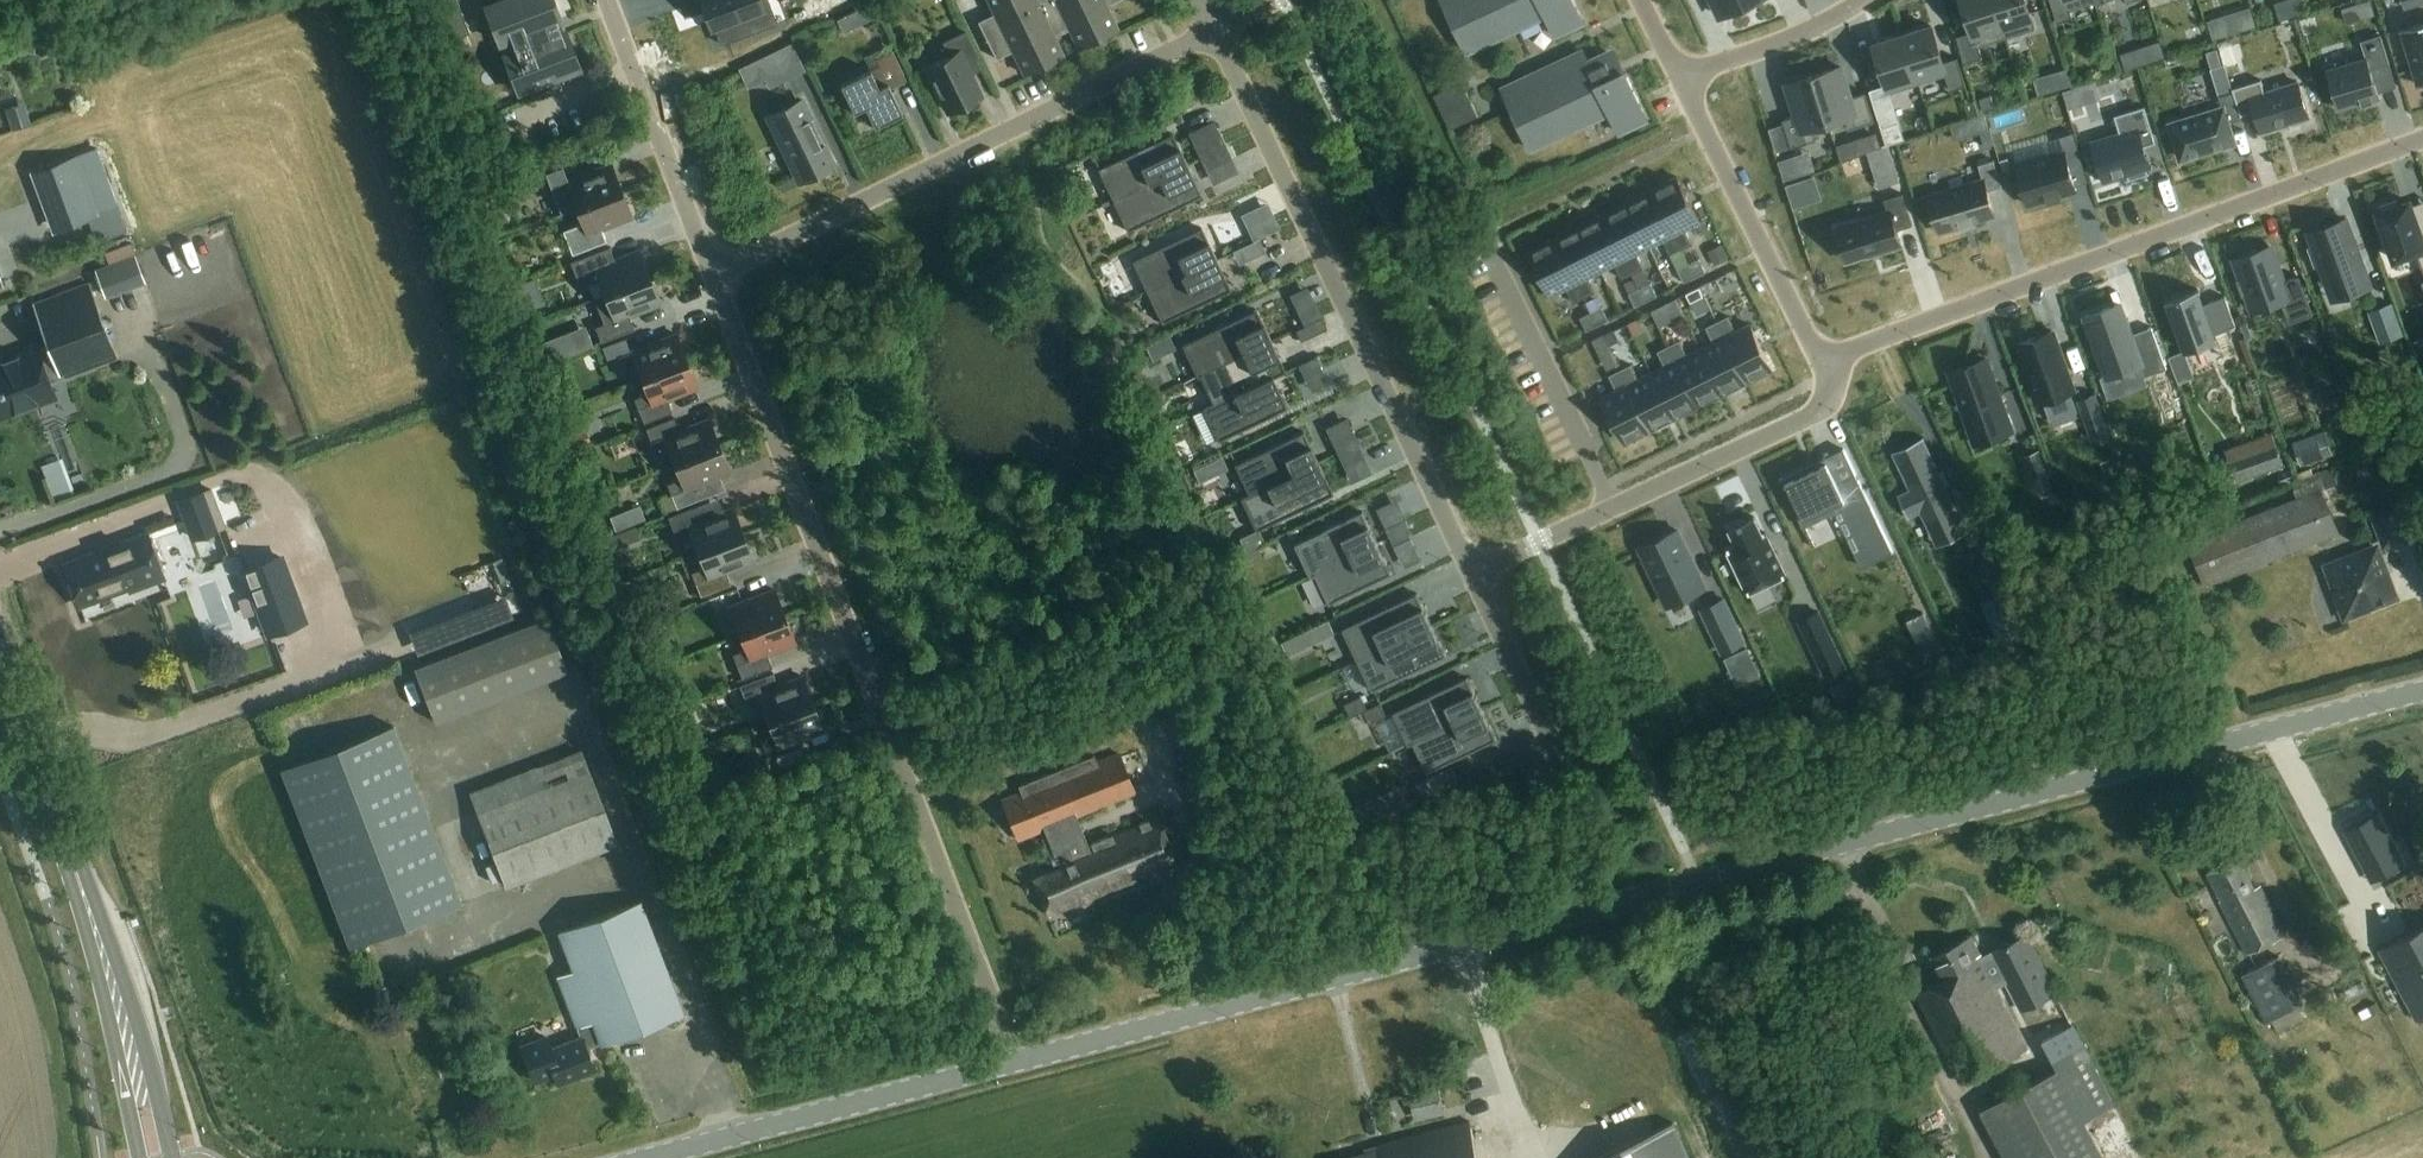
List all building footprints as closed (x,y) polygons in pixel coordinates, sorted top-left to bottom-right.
[(459,5),(457,0),(437,0),(441,11),(459,5)] [(517,53),(505,58),(519,94),(582,69),(568,34),(563,36),(557,22),(562,20),(555,0),(509,0),(486,9),(500,45),(512,40),(517,53)] [(711,28),(715,26),(722,44),(757,31),(745,0),(700,0),(711,28)] [(997,60),(1014,51),(1026,75),(1065,56),(1055,37),(1071,29),(1081,48),(1119,29),(1107,5),(1118,0),(989,0),(996,14),(979,22),(997,60)] [(1546,14),(1555,34),(1584,20),(1575,0),(1442,0),(1467,51),(1546,14)] [(1720,16),(1746,4),(1744,0),(1713,0),(1720,16)] [(1956,37),(1965,63),(1981,58),(1978,47),(1980,46),(2007,37),(1995,0),(1963,0),(1973,31),(1956,37)] [(2007,37),(2033,29),(2031,22),(2033,21),(2026,0),(1995,0),(2007,37)] [(2057,23),(2072,18),(2070,10),(2097,1),(2096,0),(2050,0),(2057,23)] [(2299,0),(2288,0),(2278,14),(2280,21),(2303,13),(2299,0)] [(2364,2),(2368,18),(2375,16),(2370,0),(2364,2)] [(875,1),(857,10),(863,24),(881,15),(875,1)] [(459,5),(441,11),(452,40),(470,34),(459,5)] [(2227,15),(2212,33),(2214,40),(2256,27),(2250,8),(2227,15)] [(2401,30),(2418,85),(2422,84),(2422,23),(2401,30)] [(1932,26),(1903,35),(1918,82),(1945,73),(1951,91),(1966,86),(1957,58),(1943,63),(1932,26)] [(942,57),(925,65),(948,113),(981,96),(970,74),(958,49),(972,42),(966,29),(943,41),(949,54),(942,57)] [(1898,36),(1875,43),(1890,91),(1918,82),(1903,35),(1898,37),(1898,36)] [(2381,35),(2361,41),(2366,57),(2327,69),(2339,110),(2380,97),(2371,70),(2372,70),(2390,64),(2386,51),(2381,35)] [(805,71),(792,43),(756,61),(769,89),(805,71)] [(2147,49),(2146,47),(2119,55),(2124,71),(2165,59),(2161,45),(2147,49)] [(1584,50),(1502,89),(1531,148),(1610,111),(1619,131),(1649,117),(1627,71),(1620,74),(1609,51),(1589,61),(1584,50)] [(871,71),(841,86),(854,113),(865,108),(875,127),(902,114),(888,85),(905,77),(893,52),(876,60),(879,67),(871,71)] [(1840,67),(1813,75),(1827,123),(1846,117),(1849,129),(1873,122),(1865,94),(1849,98),(1840,67)] [(2052,73),(2057,90),(2072,85),(2067,69),(2052,73)] [(1827,123),(1813,75),(1786,83),(1796,117),(1784,120),(1791,147),(1815,140),(1812,127),(1827,123)] [(2260,81),(2233,89),(2234,92),(2241,115),(2256,111),(2262,132),(2280,127),(2279,125),(2292,121),(2293,124),(2307,119),(2306,117),(2309,116),(2298,83),(2264,94),(2260,81)] [(1478,117),(1462,82),(1434,96),(1450,130),(1478,117)] [(2078,87),(2063,92),(2066,103),(2081,98),(2078,87)] [(1888,92),(1872,97),(1883,132),(1899,127),(1888,92)] [(2222,109),(2170,125),(2180,159),(2234,142),(2228,123),(2242,119),(2241,115),(2234,92),(2219,97),(2222,109)] [(1991,96),(1980,100),(1983,111),(1995,107),(1991,96)] [(800,102),(770,116),(801,180),(831,166),(800,102)] [(6,110),(12,131),(32,125),(25,104),(6,110)] [(2121,133),(2093,142),(2106,182),(2125,176),(2127,182),(2148,176),(2146,170),(2149,168),(2139,136),(2141,135),(2152,132),(2144,108),(2115,117),(2121,133)] [(1989,130),(1985,115),(1972,119),(1976,133),(1980,132),(1989,130)] [(1989,130),(1980,132),(1985,148),(1994,145),(1989,130)] [(2063,152),(2015,166),(2028,206),(2076,191),(2069,166),(2082,162),(2073,133),(2059,137),(2063,152)] [(1173,134),(1098,169),(1113,201),(1188,165),(1173,134)] [(1852,141),(1856,156),(1880,148),(1876,134),(1852,141)] [(1217,136),(1199,144),(1205,157),(1223,148),(1217,136)] [(1223,148),(1205,157),(1212,171),(1234,160),(1227,146),(1223,148)] [(1889,146),(1867,153),(1878,186),(1900,179),(1889,146)] [(77,155),(31,172),(54,233),(100,216),(120,208),(98,147),(77,155)] [(1785,181),(1799,176),(1793,157),(1778,161),(1785,181)] [(1928,196),(1939,233),(1995,216),(1988,191),(2002,187),(1994,161),(1978,165),(1983,179),(1928,196)] [(562,168),(547,174),(562,214),(577,208),(622,191),(612,164),(567,182),(562,168)] [(1188,165),(1113,201),(1128,232),(1203,196),(1188,165)] [(528,175),(505,184),(505,185),(506,186),(511,199),(523,195),(538,189),(532,174),(528,175)] [(1677,177),(1651,190),(1680,247),(1682,251),(1693,245),(1691,241),(1685,229),(1699,221),(1677,177)] [(1651,190),(1627,202),(1650,247),(1664,241),(1669,252),(1671,256),(1682,251),(1680,247),(1651,190)] [(583,224),(570,229),(574,240),(588,235),(633,217),(622,191),(577,208),(583,224)] [(1889,214),(1837,230),(1847,261),(1900,244),(1896,230),(1913,225),(1903,195),(1885,201),(1889,214)] [(1627,202),(1603,214),(1631,271),(1633,275),(1644,269),(1642,266),(1636,254),(1650,247),(1627,202)] [(2396,202),(2379,208),(2381,212),(2377,213),(2394,260),(2416,252),(2422,270),(2422,222),(2418,224),(2410,202),(2397,206),(2396,202)] [(1603,214),(1578,226),(1601,271),(1614,265),(1620,277),(1622,280),(1633,275),(1631,271),(1603,214)] [(1259,239),(1281,229),(1275,216),(1274,216),(1249,228),(1255,241),(1259,239)] [(2313,245),(2307,248),(2314,268),(2320,266),(2328,287),(2366,273),(2346,219),(2308,233),(2313,245)] [(1578,226),(1554,238),(1583,295),(1585,299),(1596,294),(1588,278),(1601,271),(1578,226)] [(1202,228),(1133,261),(1148,292),(1195,270),(1216,259),(1202,228)] [(1554,238),(1529,251),(1552,296),(1566,289),(1572,301),(1574,305),(1585,299),(1583,295),(1554,238)] [(1259,239),(1255,241),(1239,248),(1246,262),(1266,253),(1259,239)] [(610,247),(571,262),(580,288),(599,280),(605,294),(594,298),(594,299),(650,278),(640,251),(615,261),(610,247)] [(2271,247),(2234,260),(2241,279),(2237,280),(2243,297),(2247,296),(2253,311),(2281,300),(2289,323),(2313,314),(2299,276),(2284,282),(2271,247)] [(137,254),(97,270),(108,297),(148,283),(137,254)] [(1195,270),(1148,292),(1163,323),(1231,291),(1216,259),(1195,270)] [(1699,259),(1689,265),(1695,277),(1706,272),(1699,259)] [(1689,265),(1678,270),(1684,283),(1695,277),(1689,265)] [(650,278),(594,299),(604,324),(596,327),(601,342),(635,330),(629,316),(660,304),(650,278)] [(527,280),(512,286),(517,298),(531,293),(527,280)] [(1651,283),(1640,289),(1646,302),(1657,296),(1651,283)] [(36,307),(50,344),(39,348),(38,347),(0,361),(0,419),(14,413),(17,407),(23,410),(31,407),(33,402),(32,399),(50,392),(52,387),(51,384),(65,379),(117,359),(90,287),(36,307)] [(1687,294),(1691,302),(1703,296),(1699,288),(1687,294)] [(1640,289),(1629,294),(1636,307),(1646,302),(1640,289)] [(2197,289),(2166,300),(2185,350),(2216,339),(2214,334),(2236,326),(2225,296),(2203,304),(2197,289)] [(2382,323),(2373,326),(2380,343),(2402,335),(2390,302),(2377,307),(2382,323)] [(1316,305),(1299,313),(1305,325),(1322,317),(1316,305)] [(1667,323),(1659,307),(1652,311),(1660,327),(1667,323)] [(1602,308),(1591,313),(1598,326),(1608,321),(1602,308)] [(2123,308),(2087,321),(2107,375),(2140,363),(2144,376),(2166,368),(2152,327),(2132,334),(2123,308)] [(1234,320),(1182,344),(1197,376),(1202,374),(1271,341),(1255,309),(1234,320)] [(1591,313),(1581,319),(1587,331),(1598,326),(1591,313)] [(1728,317),(1718,322),(1748,383),(1773,370),(1750,324),(1735,331),(1728,317)] [(1321,318),(1296,331),(1301,342),(1327,329),(1321,318)] [(1713,341),(1700,348),(1723,395),(1748,383),(1718,322),(1706,327),(1713,341)] [(1614,330),(1603,336),(1608,347),(1620,341),(1614,330)] [(571,332),(542,343),(550,363),(579,352),(571,332)] [(2020,344),(2041,402),(2073,391),(2052,332),(2020,344)] [(630,353),(619,357),(623,368),(636,363),(642,379),(687,361),(677,335),(630,353)] [(1603,336),(1593,341),(1601,357),(1611,352),(1608,347),(1603,336)] [(625,339),(603,348),(608,361),(619,357),(630,353),(625,339)] [(1271,341),(1202,374),(1216,404),(1272,378),(1285,371),(1271,341)] [(1679,341),(1669,346),(1699,407),(1723,395),(1700,348),(1686,355),(1679,341)] [(1665,366),(1652,373),(1675,419),(1699,407),(1669,346),(1658,352),(1665,366)] [(1298,365),(1304,378),(1321,370),(1315,357),(1298,365)] [(1986,360),(1949,373),(1969,429),(2007,415),(1986,360)] [(648,394),(635,399),(644,423),(672,413),(667,399),(697,388),(687,361),(642,379),(648,394)] [(1631,365),(1620,370),(1650,431),(1675,419),(1652,373),(1638,379),(1631,365)] [(1617,390),(1602,398),(1625,444),(1650,431),(1620,370),(1609,376),(1617,390)] [(1216,404),(1203,410),(1219,442),(1287,409),(1272,378),(1216,404)] [(2091,427),(2106,422),(2096,394),(2081,399),(2091,427)] [(1334,409),(1339,421),(1360,413),(1355,401),(1334,409)] [(1321,412),(1310,416),(1319,442),(1330,438),(1321,412)] [(674,418),(646,429),(656,454),(669,448),(675,464),(720,447),(710,420),(679,431),(674,418)] [(585,428),(555,440),(562,458),(593,446),(585,428)] [(1352,429),(1330,439),(1337,454),(1359,444),(1352,429)] [(1303,432),(1235,465),(1250,496),(1297,474),(1318,463),(1303,432)] [(2327,439),(2296,450),(2301,466),(2333,454),(2327,439)] [(1924,440),(1894,454),(1910,490),(1899,495),(1910,517),(1920,513),(1930,533),(1962,518),(1924,440)] [(1359,444),(1337,454),(1345,470),(1367,459),(1359,444)] [(2276,445),(2229,462),(2236,483),(2283,465),(2276,445)] [(704,483),(730,473),(720,447),(675,464),(681,479),(667,484),(672,495),(677,509),(709,496),(704,483)] [(2040,450),(2024,456),(2037,491),(2053,485),(2040,450)] [(1212,462),(1218,474),(1228,469),(1222,457),(1212,462)] [(1250,496),(1241,500),(1256,531),(1258,530),(1333,495),(1318,463),(1297,474),(1250,496)] [(1842,508),(1861,547),(1885,536),(1855,473),(1836,482),(1827,463),(1783,484),(1802,526),(1842,508)] [(2331,468),(2291,483),(2298,500),(2324,490),(2337,485),(2331,468)] [(1208,489),(1204,490),(1201,472),(1186,474),(1191,504),(1210,501),(1208,489)] [(2298,500),(2229,526),(2186,542),(2204,589),(2342,537),(2324,490),(2298,500)] [(204,491),(180,501),(194,539),(219,530),(204,491)] [(2404,503),(2371,515),(2384,550),(2417,537),(2404,503)] [(175,504),(147,514),(160,553),(188,543),(175,504)] [(702,504),(668,517),(679,544),(693,538),(699,552),(744,535),(733,508),(707,518),(702,504)] [(624,512),(629,526),(645,520),(640,505),(624,512)] [(1364,514),(1295,547),(1310,579),(1314,578),(1379,547),(1377,543),(1364,514)] [(555,521),(561,537),(575,531),(569,515),(555,521)] [(1729,551),(1726,552),(1746,594),(1787,574),(1767,532),(1763,534),(1755,516),(1727,529),(1735,545),(1728,548),(1729,551)] [(1403,521),(1386,529),(1390,538),(1407,530),(1403,521)] [(280,529),(244,543),(267,605),(303,592),(280,529)] [(1256,531),(1239,539),(1245,552),(1265,543),(1258,530),(1256,531)] [(1407,530),(1390,538),(1394,546),(1411,538),(1407,530)] [(611,547),(614,554),(631,548),(625,531),(598,542),(601,551),(611,547)] [(1666,589),(1673,604),(1706,588),(1678,531),(1639,549),(1659,592),(1666,589)] [(705,568),(691,573),(701,597),(731,586),(726,572),(754,562),(744,535),(699,552),(705,568)] [(142,540),(58,569),(72,607),(117,591),(118,595),(157,581),(154,573),(158,572),(149,546),(144,548),(142,540)] [(1379,547),(1314,578),(1328,606),(1375,584),(1393,575),(1379,547)] [(2396,597),(2377,548),(2328,566),(2339,594),(2336,596),(2345,619),(2371,609),(2370,606),(2396,597)] [(2027,618),(2014,588),(1987,600),(2008,648),(2034,636),(2035,636),(2027,618)] [(775,590),(730,607),(740,634),(785,617),(775,590)] [(1416,595),(1344,629),(1358,660),(1431,625),(1416,595)] [(1725,597),(1699,610),(1721,656),(1747,643),(1725,597)] [(727,598),(710,601),(712,615),(729,612),(727,598)] [(656,618),(649,600),(632,606),(639,624),(656,618)] [(1819,611),(1797,621),(1825,679),(1847,669),(1819,611)] [(746,649),(733,654),(737,666),(742,679),(773,667),(768,654),(795,643),(785,617),(740,634),(746,649)] [(416,669),(437,723),(569,672),(548,618),(416,669)] [(1318,626),(1304,633),(1310,646),(1325,639),(1334,634),(1328,621),(1318,626)] [(1431,625),(1358,660),(1373,690),(1445,656),(1431,625)] [(1932,633),(1915,640),(1923,657),(1939,650),(1932,633)] [(759,694),(745,699),(750,711),(763,705),(769,721),(814,704),(803,677),(759,694)] [(1467,679),(1393,714),(1408,745),(1413,743),(1482,710),(1467,679)] [(1153,709),(1161,730),(1194,716),(1186,696),(1153,709)] [(1361,697),(1344,705),(1350,718),(1363,712),(1367,710),(1361,697)] [(774,734),(761,740),(765,752),(779,747),(824,729),(814,704),(769,721),(774,734)] [(1367,710),(1363,712),(1370,724),(1387,716),(1380,704),(1367,710)] [(1482,710),(1413,743),(1427,772),(1496,740),(1482,710)] [(281,770),(350,947),(463,904),(394,726),(281,770)] [(781,768),(805,759),(800,748),(776,757),(781,768)] [(583,751),(563,758),(470,793),(506,888),(618,846),(583,751)] [(1035,879),(1050,916),(1153,875),(1152,871),(1161,867),(1163,871),(1177,865),(1157,817),(1088,844),(1077,816),(1135,793),(1126,771),(1119,753),(1098,762),(1095,754),(1019,785),(1021,792),(1003,799),(1019,840),(1046,829),(1061,869),(1035,879)] [(1187,798),(1202,801),(1206,786),(1200,785),(1191,782),(1191,783),(1187,798)] [(1381,811),(1375,798),(1347,811),(1353,824),(1356,829),(1383,816),(1381,811)] [(2377,812),(2342,831),(2351,848),(2370,838),(2389,873),(2405,864),(2377,812)] [(2415,857),(2422,853),(2422,842),(2416,828),(2403,834),(2415,857)] [(2257,892),(2239,858),(2208,875),(2220,898),(2220,901),(2248,953),(2284,933),(2261,890),(2257,892)] [(534,1081),(552,1074),(554,1079),(590,1065),(583,1046),(678,1010),(637,900),(557,930),(572,973),(561,977),(577,1024),(574,1025),(578,1037),(549,1048),(546,1040),(522,1049),(534,1081)] [(2211,904),(2195,908),(2199,924),(2214,920),(2211,904)] [(2382,950),(2418,1019),(2422,1017),(2422,929),(2382,950)] [(1992,982),(2004,976),(2047,1063),(2054,1059),(2086,1123),(2114,1109),(2028,937),(1993,954),(1983,959),(1972,937),(1932,957),(1943,980),(1917,993),(1961,1084),(2026,1052),(1992,982)] [(2279,957),(2243,975),(2269,1024),(2305,1006),(2279,957)] [(2058,1071),(1981,1112),(2005,1157),(2104,1157),(2058,1071)] [(1412,1119),(1414,1131),(1444,1127),(1442,1115),(1412,1119)] [(1472,1122),(1377,1146),(1377,1147),(1365,1150),(1367,1157),(1362,1157),(1481,1157),(1472,1122)] [(1675,1124),(1600,1157),(1690,1157),(1675,1124)]
